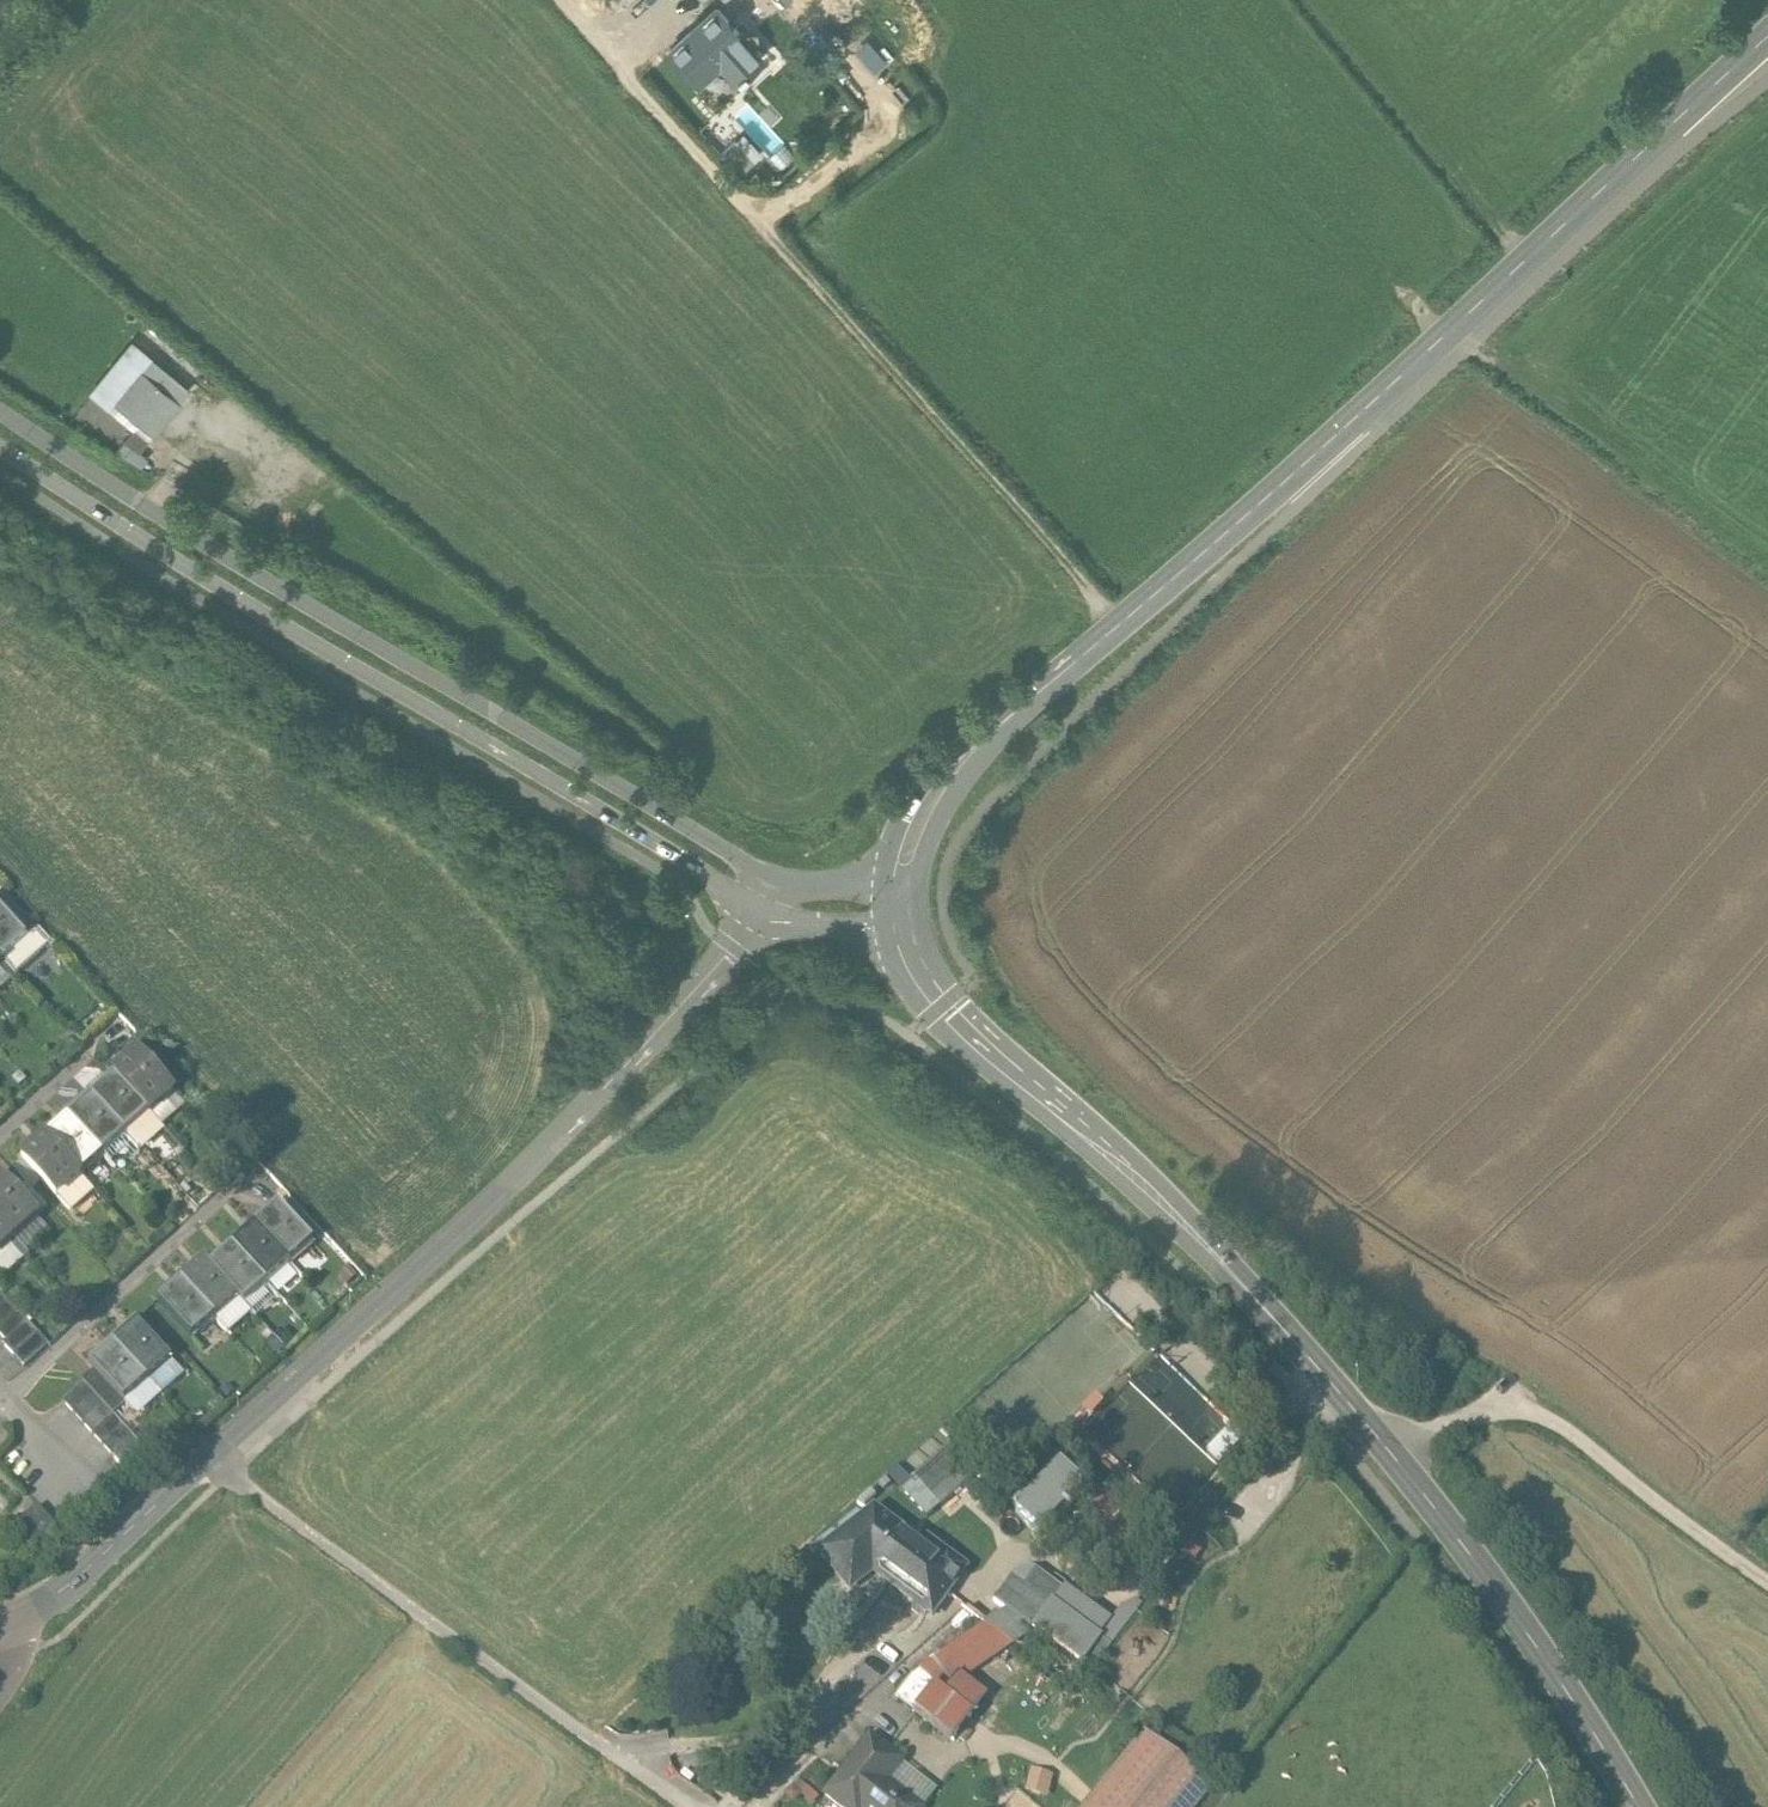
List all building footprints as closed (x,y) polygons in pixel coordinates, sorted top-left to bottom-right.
[(692,31),(671,49),(700,82),(702,80),(699,76),(722,56),(736,72),(733,74),(736,78),(735,79),(737,81),(740,78),(741,79),(749,72),(748,71),(762,58),(718,9),(702,23),(704,25),(694,34),(692,31)] [(110,408),(118,398),(152,357),(133,342),(91,393),(110,408)] [(190,389),(152,357),(118,398),(156,430),(190,389)] [(125,454),(142,464),(148,458),(133,445),(134,443),(126,437),(117,448),(125,454)] [(26,940),(38,929),(3,892),(0,895),(0,911),(26,940)] [(3,961),(26,940),(0,911),(0,958),(3,961)] [(138,1058),(115,1080),(150,1117),(173,1096),(138,1058)] [(115,1080),(92,1101),(127,1138),(150,1117),(115,1080)] [(92,1101),(69,1122),(105,1160),(127,1138),(92,1101)] [(69,1122),(47,1143),(82,1181),(105,1160),(69,1122)] [(47,1143),(23,1165),(59,1203),(82,1181),(47,1143)] [(82,1181),(59,1203),(73,1220),(97,1198),(82,1181)] [(0,1187),(0,1230),(15,1245),(38,1223),(3,1185),(0,1187)] [(257,1232),(291,1268),(314,1247),(280,1210),(257,1232)] [(0,1230),(0,1259),(15,1245),(0,1230)] [(234,1253),(268,1290),(291,1268),(257,1232),(234,1253)] [(211,1274),(240,1305),(246,1311),(268,1290),(234,1253),(211,1274)] [(183,1289),(217,1326),(240,1305),(211,1274),(206,1268),(183,1289)] [(217,1326),(183,1289),(160,1311),(194,1347),(217,1326)] [(0,1314),(0,1335),(18,1318),(8,1307),(0,1314)] [(0,1335),(0,1341),(7,1348),(28,1328),(18,1318),(0,1335)] [(39,1340),(28,1328),(7,1348),(5,1350),(16,1362),(39,1340)] [(115,1352),(149,1389),(172,1367),(138,1331),(115,1352)] [(276,1344),(284,1353),(290,1347),(282,1339),(276,1344)] [(49,1351),(39,1340),(16,1362),(26,1373),(49,1351)] [(278,1358),(284,1353),(276,1344),(270,1350),(278,1358)] [(149,1389),(115,1352),(91,1374),(95,1379),(125,1411),(149,1389)] [(114,1421),(125,1411),(95,1379),(84,1389),(95,1400),(104,1410),(114,1421)] [(1082,1426),(1167,1510),(1210,1466),(1125,1383),(1082,1426)] [(95,1400),(84,1389),(63,1409),(74,1420),(95,1400)] [(104,1410),(95,1400),(74,1420),(83,1430),(104,1410)] [(114,1421),(104,1410),(83,1430),(93,1441),(114,1421)] [(124,1431),(114,1421),(93,1441),(103,1451),(124,1431)] [(134,1442),(124,1431),(103,1451),(113,1462),(134,1442)] [(144,1453),(134,1442),(113,1462),(123,1473),(144,1453)] [(982,1474),(956,1444),(917,1479),(943,1508),(982,1474)] [(1086,1502),(1058,1475),(1019,1516),(1047,1543),(1086,1502)] [(40,1515),(18,1535),(37,1555),(59,1535),(40,1515)] [(843,1583),(873,1605),(888,1585),(913,1604),(912,1606),(931,1619),(938,1610),(939,1611),(947,1601),(945,1600),(947,1598),(965,1572),(949,1560),(943,1567),(905,1537),(907,1536),(880,1518),(878,1520),(873,1516),(820,1558),(841,1585),(843,1583)] [(1013,1579),(995,1605),(1006,1612),(1030,1630),(1092,1673),(1109,1651),(1096,1642),(1098,1639),(1052,1606),(1062,1593),(1035,1573),(1025,1587),(1013,1579)] [(985,1626),(916,1674),(942,1695),(954,1681),(959,1678),(1030,1630),(1006,1612),(985,1626)] [(916,1674),(897,1698),(954,1742),(986,1700),(959,1678),(954,1681),(942,1695),(916,1674)] [(825,1797),(838,1806),(920,1806),(888,1783),(902,1764),(870,1739),(825,1797)] [(1146,1741),(1095,1806),(1192,1806),(1207,1789),(1146,1741)] [(902,1764),(888,1783),(920,1806),(925,1806),(937,1790),(902,1764)] [(1019,1794),(1044,1800),(1050,1777),(1025,1770),(1019,1794)]
